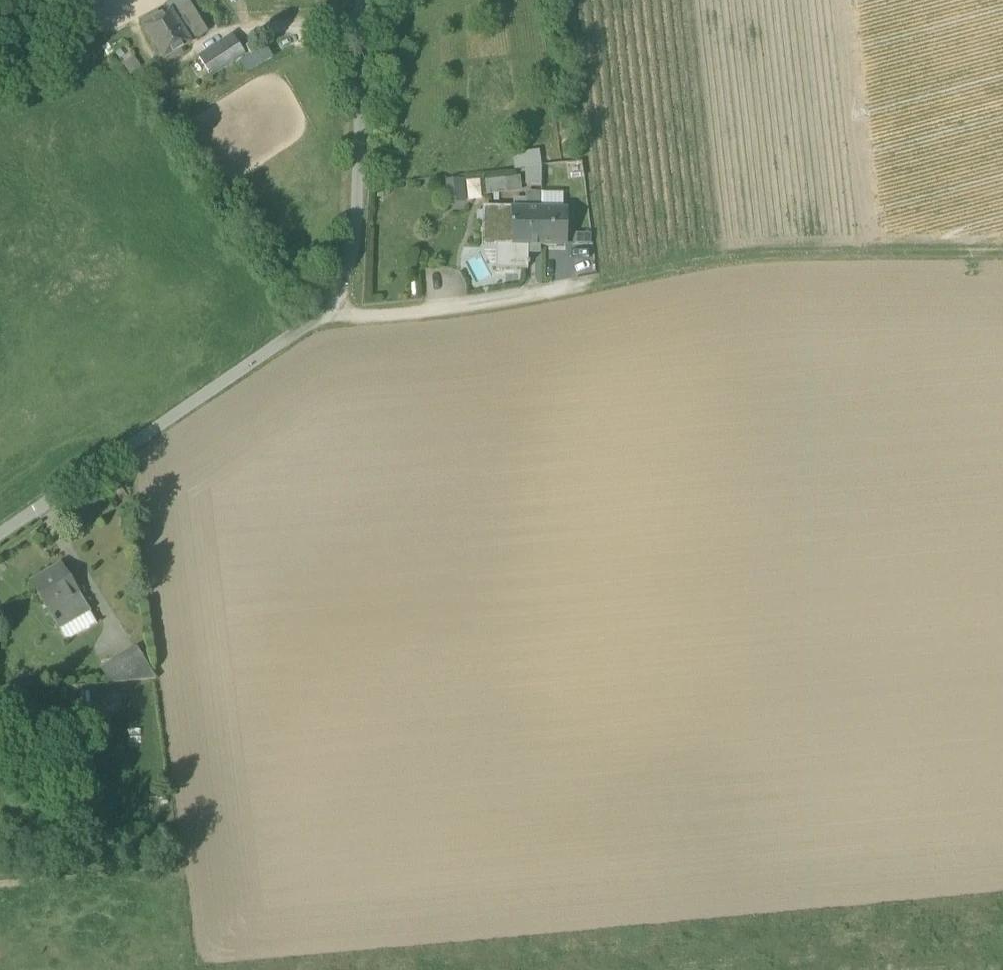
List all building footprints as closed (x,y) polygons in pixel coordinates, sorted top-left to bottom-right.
[(189,4),(172,14),(178,24),(183,20),(188,27),(182,31),(191,44),(208,33),(189,4)] [(164,60),(191,44),(182,31),(188,27),(183,20),(178,24),(172,14),(170,12),(144,28),(164,60)] [(199,59),(211,76),(245,54),(233,37),(199,59)] [(523,168),(527,186),(545,183),(541,165),(523,168)] [(449,181),(449,201),(467,200),(467,181),(449,181)] [(544,192),(543,201),(566,202),(566,193),(544,192)] [(528,246),(541,246),(542,209),(542,193),(526,193),(526,209),(494,208),(493,223),(484,223),(484,245),(500,246),(499,268),(495,268),(495,269),(527,269),(527,264),(529,265),(529,262),(528,262),(528,246)] [(493,223),(494,208),(484,208),(484,223),(493,223)] [(566,209),(542,209),(541,246),(565,246),(566,209)] [(32,583),(50,611),(79,594),(62,566),(32,583)] [(89,612),(85,604),(79,594),(50,611),(55,621),(60,629),(89,612)] [(96,623),(89,612),(60,629),(67,641),(96,623)] [(105,669),(114,683),(156,679),(138,649),(105,669)]
